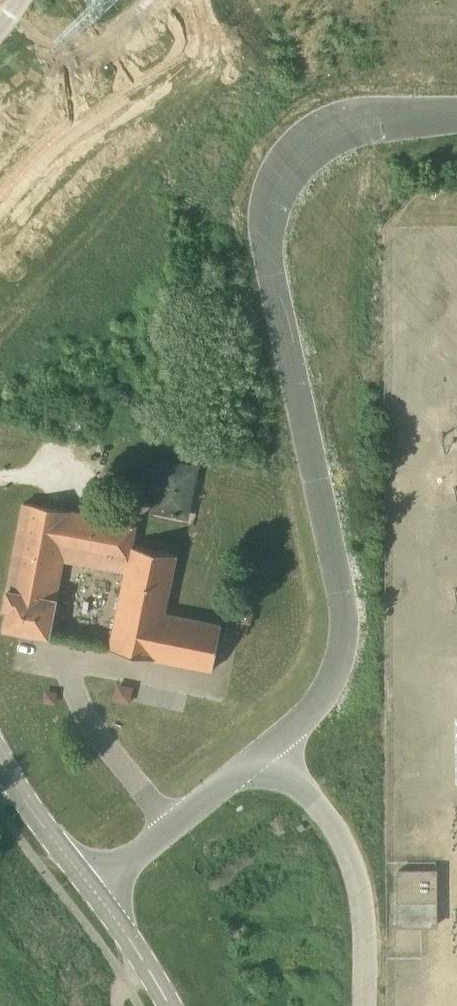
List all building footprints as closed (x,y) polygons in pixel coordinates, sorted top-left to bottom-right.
[(190,491),(195,468),(166,462),(163,474),(140,469),(137,485),(160,490),(157,505),(175,509),(175,511),(178,511),(178,513),(185,515),(189,497),(192,498),(194,492),(190,491)] [(160,612),(171,557),(125,547),(130,522),(24,502),(8,589),(7,589),(4,608),(8,609),(4,628),(49,636),(64,559),(123,569),(109,648),(213,669),(222,625),(160,612)] [(437,925),(437,870),(435,870),(435,873),(400,873),(400,870),(399,870),(399,925),(437,925)]
